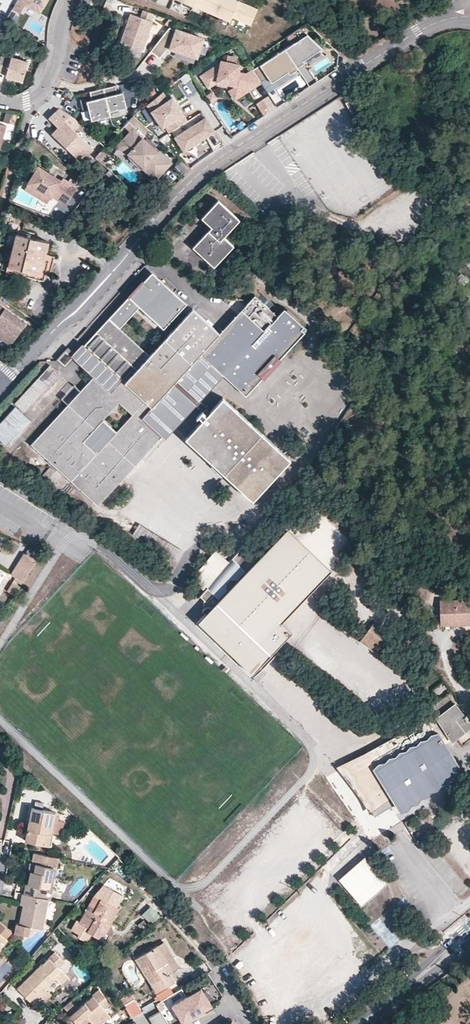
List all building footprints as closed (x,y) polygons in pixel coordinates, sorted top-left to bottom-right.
[(47,0),(17,0),(13,9),(20,13),(25,4),(40,13),(47,0)] [(188,17),(193,5),(230,21),(232,16),(250,25),(257,8),(239,0),(150,0),(188,17)] [(143,50),(153,21),(151,20),(153,14),(143,10),(140,17),(130,13),(120,42),(143,50)] [(202,39),(169,27),(151,51),(160,58),(167,49),(169,50),(169,47),(175,49),(197,57),(202,39)] [(322,48),(307,34),(306,35),(301,27),(286,37),(291,44),(285,48),(294,62),(301,57),(303,60),(322,48)] [(300,72),(297,67),(294,62),(285,48),(258,66),(253,60),(249,63),(252,69),(261,82),(268,77),(271,82),(288,71),(289,74),(296,74),(300,72)] [(28,62),(11,57),(11,59),(1,56),(0,59),(0,72),(6,74),(5,76),(23,81),(28,62)] [(238,72),(239,65),(235,64),(236,58),(227,56),(226,62),(224,61),(201,76),(208,87),(217,82),(217,81),(228,83),(238,86),(236,87),(241,95),(261,82),(252,69),(245,74),(238,72)] [(304,62),(303,60),(301,57),(294,62),(297,67),(304,62)] [(268,93),(296,74),(289,74),(288,71),(271,82),(268,77),(261,82),(268,93)] [(186,97),(197,91),(190,78),(178,84),(186,97)] [(127,107),(123,92),(117,93),(115,85),(90,91),(91,96),(92,100),(80,102),(82,110),(88,109),(91,120),(110,116),(109,111),(127,107)] [(241,95),(236,87),(230,91),(235,99),(241,95)] [(217,98),(213,91),(206,95),(211,102),(217,98)] [(157,120),(178,106),(172,97),(168,100),(163,92),(147,105),(157,120)] [(358,109),(352,98),(345,102),(352,113),(358,109)] [(267,108),(262,100),(256,104),(264,116),(267,114),(264,110),(267,108)] [(188,120),(178,106),(157,120),(162,128),(165,126),(169,133),(188,120)] [(93,148),(74,130),(80,124),(74,117),(59,108),(49,118),(58,127),(52,133),(81,161),(93,148)] [(152,150),(141,140),(145,136),(150,130),(133,116),(124,126),(130,132),(118,146),(128,155),(129,154),(144,167),(147,164),(159,175),(171,163),(158,151),(158,152),(154,148),(152,150)] [(184,151),(214,132),(206,118),(175,137),(184,151)] [(156,146),(145,136),(141,140),(152,150),(154,148),(156,146)] [(104,165),(111,156),(103,149),(95,157),(104,165)] [(159,175),(147,164),(144,167),(143,168),(155,180),(159,175)] [(61,180),(38,166),(36,171),(28,183),(51,197),(52,195),(54,197),(56,194),(61,197),(59,200),(67,204),(77,187),(63,178),(61,180)] [(51,197),(28,183),(24,190),(47,204),(51,197)] [(240,219),(218,199),(201,217),(211,226),(192,247),(214,267),(234,245),(224,236),(240,219)] [(41,275),(46,254),(49,242),(16,234),(8,267),(41,275)] [(50,277),(55,256),(46,254),(41,275),(8,267),(7,266),(6,272),(44,281),(45,276),(50,277)] [(176,380),(200,354),(223,374),(246,396),(305,331),(282,310),(277,315),(255,294),(219,333),(192,308),(150,355),(120,328),(139,307),(163,329),(187,303),(152,271),(85,345),(84,345),(122,379),(109,392),(93,377),(31,444),(98,506),(162,436),(142,418),(174,383),(176,380)] [(0,306),(0,337),(5,340),(12,332),(17,336),(26,324),(0,306)] [(11,344),(17,336),(12,332),(5,340),(11,344)] [(122,379),(84,345),(85,345),(82,343),(73,353),(74,354),(72,357),(93,377),(109,392),(122,379)] [(73,353),(68,348),(65,351),(72,357),(74,354),(73,353)] [(64,365),(72,357),(65,351),(58,359),(64,365)] [(223,374),(200,354),(176,380),(199,401),(223,374)] [(49,361),(13,402),(26,413),(62,373),(49,361)] [(199,401),(176,380),(174,383),(196,404),(207,413),(210,411),(199,401)] [(165,439),(196,404),(174,383),(142,418),(162,436),(165,439)] [(290,459),(223,397),(210,411),(207,413),(206,415),(201,411),(198,415),(202,419),(185,438),(253,500),(290,459)] [(30,420),(15,407),(0,423),(0,439),(6,445),(30,420)] [(132,533),(140,537),(146,527),(138,522),(132,533)] [(282,624),(331,572),(288,532),(254,567),(240,553),(200,596),(207,603),(205,605),(201,609),(207,615),(197,626),(252,677),(293,634),(282,624)] [(14,594),(41,551),(29,546),(26,553),(24,552),(11,574),(16,576),(7,590),(14,594)] [(194,569),(207,582),(229,561),(216,548),(194,569)] [(469,623),(469,599),(439,600),(440,625),(469,623)] [(381,646),(389,635),(373,623),(365,634),(381,646)] [(381,646),(365,634),(360,640),(376,652),(381,646)] [(359,674),(355,680),(353,678),(349,684),(372,701),(385,684),(374,677),(370,682),(359,674)] [(439,695),(447,687),(442,681),(433,689),(439,695)] [(469,718),(469,717),(468,715),(465,717),(462,712),(467,708),(461,699),(443,714),(441,714),(440,715),(437,718),(437,720),(451,740),(458,738),(455,734),(469,723),(468,720),(469,718)] [(460,768),(439,734),(436,736),(433,731),(431,731),(426,722),(343,768),(358,789),(364,796),(368,802),(371,808),(374,817),(396,803),(400,810),(401,809),(404,804),(409,803),(410,802),(414,798),(419,796),(420,795),(424,791),(429,789),(430,789),(434,784),(439,783),(440,782),(443,777),(449,776),(450,775),(453,770),(459,769),(460,768)] [(469,728),(469,723),(455,734),(458,738),(469,728)] [(52,833),(55,813),(56,812),(31,807),(25,841),(49,846),(52,833)] [(62,835),(64,821),(59,820),(60,814),(55,813),(52,833),(62,835)] [(49,889),(53,868),(57,868),(59,858),(34,852),(32,862),(30,862),(28,871),(30,871),(28,884),(26,883),(24,894),(43,898),(45,888),(49,889)] [(343,883),(368,861),(364,857),(340,879),(343,883)] [(362,904),(386,883),(368,861),(343,883),(362,904)] [(111,923),(119,908),(116,906),(123,895),(111,889),(103,885),(95,895),(79,923),(76,921),(72,930),(79,934),(78,936),(88,941),(91,934),(98,937),(106,923),(110,925),(111,923)] [(50,899),(52,889),(49,889),(45,888),(43,898),(49,899),(50,899)] [(42,929),(49,899),(43,898),(24,894),(22,893),(21,901),(24,901),(23,905),(19,924),(16,923),(14,933),(28,935),(30,926),(42,929)] [(0,922),(0,933),(7,939),(12,932),(0,922)] [(114,931),(111,923),(110,925),(106,923),(98,937),(102,940),(106,933),(111,936),(114,931)] [(179,967),(163,941),(158,945),(174,971),(179,967)] [(174,971),(158,945),(135,958),(157,993),(175,982),(170,973),(174,971)] [(61,984),(68,976),(59,967),(64,961),(55,952),(42,965),(42,964),(17,988),(33,1004),(41,996),(39,994),(45,988),(56,978),(61,984)] [(37,1009),(52,995),(45,988),(39,994),(41,996),(33,1004),(37,1009)] [(157,1003),(174,993),(170,988),(154,998),(157,1003)] [(211,1005),(201,988),(187,997),(197,1014),(211,1005)] [(112,1003),(99,989),(92,994),(93,995),(70,1015),(77,1023),(95,1023),(92,1021),(99,1016),(103,1020),(110,1014),(105,1009),(112,1003)] [(141,1013),(133,999),(135,998),(131,992),(128,993),(129,994),(121,998),(133,1018),(141,1013)] [(197,1014),(187,997),(172,1006),(183,1022),(197,1014)] [(144,1012),(157,1005),(154,1000),(141,1006),(144,1012)] [(164,1016),(160,1010),(148,1017),(152,1023),(164,1016)] [(99,1016),(92,1021),(95,1023),(98,1023),(103,1020),(99,1016)]
